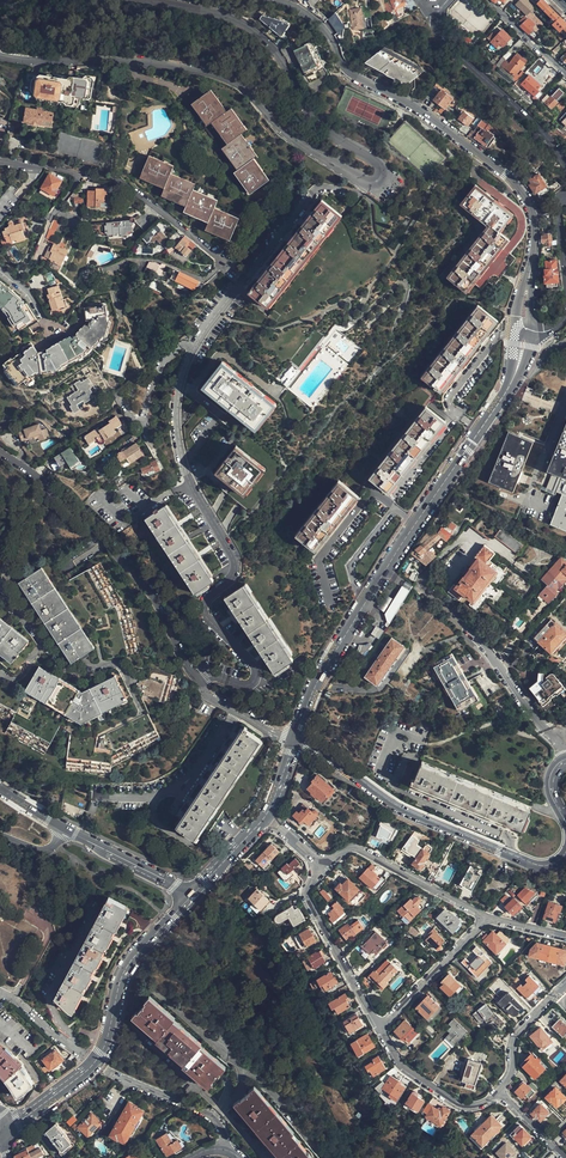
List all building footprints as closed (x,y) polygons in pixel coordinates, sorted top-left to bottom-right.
[(394,9),(406,4),(404,0),(390,0),(394,9)] [(529,11),(533,7),(526,0),(520,0),(518,2),(529,11)] [(544,12),(549,7),(545,3),(546,1),(546,0),(536,0),(539,2),(537,4),(539,7),(544,12)] [(525,15),(529,11),(518,2),(515,5),(517,7),(525,15)] [(406,4),(394,9),(398,16),(409,11),(406,4)] [(549,7),(544,12),(555,23),(559,18),(549,7)] [(348,9),(351,28),(362,27),(360,8),(348,9)] [(485,32),(492,19),(473,9),(466,21),(485,32)] [(528,19),(532,15),(529,11),(525,15),(518,21),(521,25),(520,27),(534,41),(539,36),(533,31),(531,29),(534,25),(528,19)] [(280,36),(288,23),(278,19),(262,14),(259,18),(280,36)] [(327,19),(334,34),(345,29),(338,14),(327,19)] [(542,24),(532,15),(528,19),(534,25),(538,29),(542,24)] [(559,18),(555,23),(553,25),(559,31),(562,28),(565,25),(565,24),(559,18)] [(510,38),(504,33),(503,33),(501,31),(495,38),(497,40),(496,41),(502,47),(510,38)] [(326,62),(312,38),(307,41),(308,42),(294,50),(307,74),(316,70),(315,68),(320,66),(320,67),(325,64),(326,62)] [(432,73),(426,67),(425,68),(422,65),(420,67),(416,62),(414,64),(411,61),(409,62),(407,59),(405,60),(401,56),(399,57),(396,54),(394,55),(391,52),(389,53),(386,49),(384,51),(381,47),(380,48),(378,45),(372,50),(359,61),(414,88),(432,73)] [(500,59),(495,64),(497,65),(500,68),(505,62),(500,59)] [(508,65),(505,62),(500,68),(513,78),(522,67),(513,59),(508,65)] [(90,98),(92,86),(89,86),(90,80),(93,79),(93,77),(84,75),(83,79),(68,77),(67,80),(36,75),(35,81),(31,80),(27,102),(75,111),(76,108),(79,105),(80,99),(87,100),(90,98)] [(539,98),(542,94),(537,90),(540,87),(527,76),(520,84),(537,100),(539,98)] [(199,99),(191,105),(207,126),(211,122),(227,144),(223,148),(239,169),(233,173),(249,195),(269,180),(254,158),(259,155),(243,133),(247,130),(231,108),(227,111),(212,90),(199,99)] [(444,110),(452,99),(440,90),(432,101),(444,110)] [(544,93),(542,94),(539,98),(551,109),(557,103),(551,97),(549,98),(544,93)] [(51,127),(53,114),(46,113),(46,112),(26,108),(23,122),(31,123),(30,125),(36,126),(37,124),(51,127)] [(467,126),(472,119),(461,111),(457,116),(458,117),(457,119),(467,126)] [(148,115),(139,112),(139,115),(144,117),(142,125),(135,127),(134,131),(144,127),(145,126),(148,115)] [(144,117),(139,115),(135,127),(142,125),(144,117)] [(483,122),(481,120),(474,130),(477,131),(483,123),(483,122)] [(473,131),(469,136),(469,138),(472,140),(474,138),(485,146),(492,135),(486,131),(486,132),(481,128),(476,134),(473,131)] [(172,165),(147,156),(138,178),(163,188),(159,196),(184,206),(182,212),(206,221),(203,231),(227,240),(237,218),(212,208),(216,199),(202,194),(191,189),(193,184),(169,174),(172,165)] [(121,157),(117,166),(123,168),(126,160),(121,157)] [(537,173),(536,174),(532,177),(530,178),(533,182),(529,185),(534,193),(545,186),(537,173)] [(16,177),(13,180),(7,175),(0,183),(0,198),(11,184),(18,190),(23,183),(16,177)] [(61,182),(54,178),(49,175),(40,188),(53,196),(57,190),(56,189),(61,182)] [(481,184),(478,187),(476,190),(478,192),(465,208),(492,229),(476,249),(452,280),(468,293),(474,286),(486,296),(502,276),(521,251),(517,249),(521,238),(522,233),(523,228),(523,220),(522,216),(521,211),(519,208),(516,205),(485,180),(481,184)] [(549,189),(554,194),(556,192),(562,188),(555,181),(547,187),(548,189),(549,189)] [(105,196),(107,196),(107,190),(97,190),(97,193),(88,192),(88,208),(100,208),(101,205),(101,202),(105,202),(105,196)] [(281,314),(333,249),(345,234),(351,226),(322,203),(252,292),(281,314)] [(121,235),(123,237),(129,236),(129,231),(132,231),(133,229),(133,223),(131,223),(131,221),(92,224),(92,226),(92,232),(102,232),(102,233),(104,234),(108,234),(110,235),(114,235),(115,237),(117,237),(117,235),(121,235)] [(25,232),(22,225),(14,229),(13,226),(12,226),(12,225),(11,225),(10,226),(9,227),(11,231),(3,234),(6,242),(11,240),(13,244),(17,242),(25,239),(22,233),(25,232)] [(161,232),(163,230),(157,225),(147,236),(151,240),(154,236),(156,238),(161,232)] [(51,241),(55,232),(50,230),(46,238),(51,241)] [(168,238),(161,232),(156,238),(163,244),(168,238)] [(544,232),(541,233),(541,242),(545,242),(550,242),(549,234),(545,235),(544,232)] [(151,240),(147,236),(144,240),(150,245),(153,241),(151,240)] [(184,236),(183,237),(180,241),(175,247),(186,255),(190,251),(189,249),(184,246),(189,240),(184,236)] [(168,240),(163,245),(166,248),(171,243),(168,240)] [(60,264),(67,248),(55,242),(51,251),(53,252),(50,259),(60,264)] [(543,283),(545,283),(552,282),(556,282),(557,282),(556,273),(557,273),(556,268),(555,268),(554,261),(544,261),(544,269),(543,269),(543,274),(542,275),(543,283)] [(160,264),(149,262),(147,267),(154,271),(155,269),(161,272),(165,265),(160,264)] [(206,272),(213,268),(210,264),(204,269),(206,272)] [(23,278),(27,269),(21,266),(18,272),(23,278)] [(195,289),(199,281),(179,272),(175,279),(195,289)] [(11,290),(9,292),(6,289),(6,288),(6,287),(6,286),(5,286),(3,286),(4,284),(0,282),(0,307),(8,310),(11,315),(10,316),(17,325),(19,324),(23,330),(31,325),(30,322),(37,317),(28,305),(26,306),(25,305),(26,304),(26,303),(26,302),(24,302),(21,302),(20,301),(22,299),(11,290)] [(65,306),(60,291),(56,292),(54,287),(48,288),(50,294),(47,295),(53,310),(65,306)] [(60,365),(77,354),(83,350),(86,353),(98,339),(100,340),(103,335),(105,336),(122,318),(120,316),(119,311),(117,311),(116,302),(107,304),(107,302),(95,304),(96,307),(83,309),(85,321),(90,321),(89,323),(88,324),(88,325),(89,327),(83,326),(75,335),(74,335),(72,336),(71,337),(71,339),(70,336),(48,348),(50,354),(49,353),(48,352),(46,352),(45,353),(44,352),(38,354),(32,341),(18,349),(20,353),(12,358),(11,357),(7,359),(8,361),(7,364),(10,368),(7,369),(12,377),(14,376),(19,384),(24,381),(26,385),(29,385),(33,381),(30,375),(35,372),(36,372),(37,372),(38,374),(52,370),(51,369),(55,368),(56,369),(61,367),(60,365)] [(445,393),(499,324),(483,311),(429,380),(439,388),(445,393)] [(284,409),(225,361),(213,378),(203,390),(237,414),(264,434),(284,409)] [(96,390),(88,378),(81,382),(80,380),(74,384),(78,390),(67,397),(71,405),(70,406),(75,414),(80,410),(78,407),(93,398),(90,394),(96,390)] [(388,491),(443,423),(439,420),(427,410),(384,464),(372,479),(384,488),(388,491)] [(109,423),(113,429),(120,424),(115,416),(108,421),(109,423)] [(115,433),(113,429),(109,423),(106,425),(100,430),(96,432),(94,430),(84,437),(88,444),(96,438),(100,443),(115,433)] [(33,438),(33,439),(39,437),(40,441),(46,440),(43,429),(40,430),(39,425),(18,430),(21,441),(33,438)] [(536,439),(510,429),(489,482),(515,492),(536,439)] [(551,473),(565,479),(565,433),(551,473)] [(136,443),(127,449),(122,452),(122,451),(117,455),(123,464),(128,460),(130,462),(143,453),(136,443)] [(270,474),(261,466),(256,458),(243,449),(238,446),(235,451),(217,469),(220,472),(221,476),(234,486),(240,490),(251,498),(270,474)] [(70,447),(60,454),(64,460),(66,462),(72,471),(82,463),(70,447)] [(60,454),(54,458),(60,467),(66,463),(66,462),(64,460),(60,454)] [(160,470),(156,460),(150,462),(151,464),(142,468),(143,471),(144,474),(154,470),(155,471),(160,470)] [(553,475),(547,489),(565,496),(565,479),(553,475)] [(311,555),(359,498),(357,496),(338,481),(290,537),(311,555)] [(563,495),(551,526),(565,532),(565,496),(563,495)] [(219,582),(168,508),(145,520),(147,521),(198,594),(219,582)] [(441,528),(437,533),(442,537),(446,540),(453,531),(447,527),(445,530),(441,528)] [(523,545),(501,528),(495,536),(517,553),(523,545)] [(435,531),(420,544),(427,550),(427,549),(432,546),(442,537),(437,533),(435,531)] [(420,544),(411,553),(427,566),(437,557),(427,549),(427,550),(420,544)] [(475,557),(478,559),(472,567),(471,568),(472,568),(470,572),(467,576),(464,579),(463,578),(457,586),(454,584),(448,591),(459,600),(464,593),(473,599),(469,604),(478,611),(507,573),(498,566),(497,567),(489,561),(495,553),(484,545),(475,557)] [(437,557),(440,554),(432,546),(427,549),(437,557)] [(478,559),(475,557),(469,565),(472,567),(478,559)] [(548,572),(563,584),(565,580),(565,578),(565,577),(565,559),(564,558),(557,566),(555,564),(548,572)] [(101,614),(103,613),(123,601),(100,562),(68,581),(92,620),(101,614)] [(42,568),(18,583),(71,665),(95,649),(42,568)] [(414,583),(418,578),(411,572),(407,577),(414,583)] [(563,584),(548,572),(541,580),(546,584),(538,593),(549,602),(557,593),(555,591),(557,588),(558,589),(563,584)] [(250,580),(243,584),(293,660),(301,655),(282,627),(263,599),(250,580)] [(406,580),(403,585),(410,589),(413,584),(406,580)] [(293,660),(243,584),(226,596),(242,620),(254,639),(276,671),(293,660)] [(394,617),(407,594),(399,590),(385,615),(386,621),(390,622),(394,617)] [(381,608),(386,611),(393,598),(388,595),(381,608)] [(136,607),(103,613),(101,614),(104,629),(110,658),(145,650),(136,607)] [(550,629),(555,623),(551,620),(546,625),(550,629)] [(12,661),(27,642),(0,621),(0,652),(12,661)] [(555,623),(550,629),(546,625),(534,638),(548,651),(549,650),(552,653),(565,638),(565,633),(565,632),(561,628),(555,623)] [(382,631),(375,626),(371,634),(377,638),(382,631)] [(375,652),(379,655),(391,635),(386,633),(375,652)] [(377,685),(404,646),(392,638),(365,676),(377,685)] [(508,657),(515,649),(510,645),(504,653),(506,655),(508,657)] [(478,698),(452,653),(432,664),(458,709),(478,698)] [(39,666),(25,692),(81,725),(128,701),(115,676),(80,693),(39,666)] [(178,677),(151,670),(149,675),(141,696),(171,704),(178,677)] [(556,696),(564,689),(551,674),(549,673),(545,677),(545,679),(543,681),(541,674),(536,674),(535,683),(528,690),(532,695),(532,696),(542,708),(550,701),(549,700),(555,695),(556,696)] [(9,724),(19,705),(23,698),(0,685),(0,719),(9,724)] [(18,708),(9,726),(4,733),(44,755),(58,729),(18,708)] [(112,754),(112,767),(163,743),(147,713),(100,737),(99,748),(112,750),(112,754)] [(253,796),(258,785),(262,768),(253,765),(266,745),(260,741),(245,730),(246,728),(243,727),(242,729),(242,728),(178,829),(200,844),(206,835),(223,809),(231,819),(247,805),(253,796)] [(69,738),(65,771),(110,776),(111,767),(111,754),(95,751),(96,738),(69,738)] [(529,809),(420,764),(413,779),(412,779),(411,782),(412,782),(411,784),(513,826),(514,825),(522,828),(529,809)] [(332,789),(316,775),(312,780),(311,781),(312,781),(306,788),(311,792),(310,793),(315,798),(316,797),(321,801),(332,789)] [(308,824),(316,815),(317,814),(317,813),(317,812),(317,811),(315,810),(314,809),(313,809),(312,810),(311,810),(302,803),(299,808),(301,810),(299,812),(296,810),(292,815),(301,823),(303,821),(308,825),(308,824)] [(318,817),(316,815),(308,824),(310,826),(318,817)] [(394,835),(397,830),(380,821),(372,834),(379,838),(380,835),(390,840),(393,834),(394,835)] [(428,853),(421,849),(416,844),(421,837),(413,831),(399,850),(409,857),(410,855),(414,858),(410,864),(418,869),(419,869),(422,869),(425,866),(424,863),(423,862),(429,854),(428,853)] [(255,860),(261,865),(266,860),(268,857),(270,859),(278,850),(271,843),(255,860)] [(383,853),(387,846),(382,843),(378,850),(383,853)] [(424,845),(421,849),(428,853),(430,850),(431,847),(427,844),(424,845)] [(286,863),(280,868),(281,868),(277,872),(285,882),(293,874),(290,871),(299,864),(295,858),(288,865),(286,863)] [(266,860),(261,865),(264,868),(269,864),(266,860)] [(370,888),(379,879),(374,875),(375,874),(371,870),(374,867),(370,863),(358,877),(370,888)] [(470,889),(481,870),(470,865),(459,883),(470,889)] [(381,877),(379,879),(370,888),(373,890),(383,879),(381,877)] [(346,900),(357,890),(347,879),(341,885),(339,883),(334,888),(346,900)] [(248,898),(257,906),(261,902),(264,905),(269,900),(256,889),(248,898)] [(330,898),(323,889),(319,892),(327,901),(330,898)] [(525,903),(535,893),(525,889),(518,896),(525,903)] [(359,892),(357,890),(346,900),(349,903),(359,892)] [(415,897),(411,901),(407,905),(406,903),(397,912),(402,918),(404,916),(409,921),(423,908),(419,903),(420,902),(419,902),(419,901),(420,900),(420,899),(420,898),(419,898),(418,897),(417,897),(416,898),(415,897)] [(127,908),(110,900),(58,1002),(64,1005),(63,1008),(74,1013),(124,916),(125,912),(127,908)] [(513,915),(521,907),(514,900),(506,908),(513,915)] [(330,905),(331,906),(332,907),(330,909),(326,913),(330,917),(327,919),(332,924),(344,914),(340,910),(341,909),(334,901),(330,905)] [(555,923),(559,912),(560,913),(562,907),(550,902),(544,919),(555,923)] [(303,919),(299,911),(294,913),(293,911),(291,906),(275,915),(274,916),(274,917),(274,919),(275,920),(275,921),(276,921),(278,922),(279,922),(280,921),(288,917),(293,925),(303,919)] [(444,909),(432,922),(448,937),(458,926),(456,924),(459,922),(459,919),(455,915),(454,916),(450,912),(449,912),(448,912),(447,912),(444,909)] [(21,918),(16,927),(32,936),(37,927),(21,918)] [(430,924),(424,918),(421,921),(428,927),(430,924)] [(354,935),(349,927),(348,927),(346,924),(338,930),(344,940),(350,936),(351,937),(354,935)] [(353,924),(349,927),(354,935),(358,932),(353,924)] [(315,941),(308,928),(298,933),(306,946),(315,941)] [(432,929),(429,932),(431,934),(429,936),(424,941),(427,944),(428,943),(435,950),(443,941),(436,934),(436,933),(432,929)] [(506,944),(505,943),(500,938),(493,932),(484,942),(497,954),(506,944)] [(362,946),(366,950),(370,946),(376,952),(381,947),(383,948),(386,946),(384,944),(386,943),(376,933),(366,942),(366,941),(362,946)] [(500,938),(505,943),(508,939),(503,934),(500,938)] [(565,951),(538,945),(531,952),(530,957),(565,965),(565,951)] [(370,946),(366,950),(370,954),(372,951),(375,954),(376,952),(370,946)] [(487,964),(490,961),(483,954),(481,956),(479,954),(481,952),(476,948),(473,951),(477,955),(470,963),(465,959),(462,963),(466,968),(469,965),(471,967),(468,970),(476,976),(479,973),(480,974),(488,965),(487,964)] [(325,960),(319,950),(316,952),(315,951),(307,955),(313,966),(325,960)] [(428,953),(436,961),(439,957),(431,950),(428,953)] [(386,961),(379,967),(383,971),(382,972),(388,978),(396,971),(386,961)] [(383,971),(379,967),(376,971),(374,969),(362,981),(365,988),(371,983),(373,981),(381,988),(386,984),(384,982),(388,978),(382,972),(383,971)] [(316,979),(320,984),(322,983),(325,989),(337,981),(334,975),(333,976),(330,971),(316,979)] [(450,997),(461,986),(449,975),(442,983),(443,985),(441,988),(450,997)] [(530,1001),(542,989),(530,976),(526,980),(528,982),(523,987),(521,986),(517,989),(530,1001)] [(373,981),(371,983),(379,991),(381,988),(373,981)] [(523,1008),(508,993),(499,1003),(505,1009),(506,1008),(513,1015),(514,1015),(515,1015),(516,1015),(523,1008)] [(351,1004),(348,999),(346,1000),(342,994),(328,1002),(331,1008),(334,1006),(337,1012),(351,1004)] [(230,1068),(201,1043),(202,1041),(174,1017),(175,1016),(151,996),(134,1015),(159,1036),(158,1037),(185,1061),(184,1062),(213,1087),(223,1076),(230,1068)] [(440,1007),(429,996),(416,1009),(428,1020),(440,1007)] [(506,1023),(494,1012),(493,1013),(485,1006),(471,1018),(479,1025),(486,1020),(490,1024),(492,1023),(493,1024),(494,1023),(500,1029),(506,1023)] [(362,1026),(354,1012),(348,1016),(348,1018),(343,1021),(348,1032),(354,1029),(355,1030),(362,1026)] [(467,1034),(453,1020),(448,1025),(450,1028),(446,1032),(449,1035),(444,1039),(453,1048),(467,1034)] [(563,1038),(565,1035),(565,1027),(560,1020),(552,1028),(563,1038)] [(408,1045),(419,1033),(406,1021),(395,1032),(408,1045)] [(551,1039),(546,1033),(543,1030),(542,1029),(539,1031),(538,1030),(532,1035),(542,1046),(551,1039)] [(374,1046),(367,1033),(350,1042),(357,1055),(374,1046)] [(20,1067),(23,1065),(5,1048),(4,1049),(0,1046),(0,1071),(3,1075),(2,1075),(5,1079),(9,1083),(10,1082),(12,1086),(11,1087),(18,1096),(33,1084),(20,1067)] [(45,1074),(62,1061),(55,1051),(43,1060),(45,1064),(40,1067),(45,1074)] [(385,1068),(378,1055),(372,1058),(373,1060),(365,1065),(371,1076),(385,1068)] [(546,1069),(531,1055),(528,1058),(526,1060),(528,1063),(523,1068),(535,1079),(546,1069)] [(473,1091),(483,1065),(469,1061),(462,1081),(466,1083),(464,1088),(473,1091)] [(390,1075),(386,1081),(382,1087),(397,1097),(404,1086),(397,1082),(398,1080),(390,1075)] [(382,1087),(386,1081),(382,1079),(374,1086),(380,1090),(382,1087)] [(538,1088),(532,1082),(529,1086),(528,1085),(527,1086),(523,1082),(519,1087),(520,1088),(516,1092),(523,1099),(524,1098),(527,1100),(529,1098),(530,1099),(536,1092),(535,1091),(538,1088)] [(256,1086),(237,1102),(242,1108),(241,1108),(247,1115),(248,1114),(250,1117),(249,1118),(250,1119),(251,1119),(267,1137),(267,1138),(268,1139),(269,1138),(270,1141),(270,1142),(271,1143),(272,1142),(282,1153),(280,1155),(282,1157),(317,1157),(301,1138),(256,1086)] [(565,1099),(555,1088),(547,1098),(551,1102),(551,1101),(557,1107),(561,1103),(561,1104),(565,1099)] [(417,1110),(423,1100),(417,1096),(417,1095),(418,1094),(417,1093),(416,1091),(415,1091),(414,1090),(412,1090),(412,1091),(404,1102),(417,1110)] [(537,1101),(529,1110),(536,1118),(537,1117),(541,1121),(546,1117),(545,1115),(548,1112),(537,1101)] [(123,1142),(140,1109),(134,1106),(134,1105),(128,1102),(109,1135),(116,1138),(123,1142)] [(427,1103),(423,1110),(426,1113),(425,1115),(439,1124),(448,1110),(441,1106),(440,1107),(439,1107),(437,1107),(436,1109),(427,1103)] [(78,1126),(85,1133),(93,1126),(95,1127),(100,1122),(91,1113),(78,1126)] [(65,1122),(69,1126),(76,1119),(72,1115),(65,1122)] [(492,1115),(475,1132),(486,1143),(503,1126),(492,1115)] [(60,1153),(72,1143),(57,1126),(46,1135),(53,1143),(52,1144),(60,1153)] [(93,1126),(85,1133),(88,1137),(96,1129),(95,1127),(93,1126)] [(526,1146),(532,1140),(530,1138),(531,1137),(521,1126),(512,1135),(514,1137),(513,1138),(514,1139),(515,1138),(518,1142),(522,1146),(524,1144),(526,1146)] [(217,1135),(213,1131),(208,1134),(206,1131),(200,1135),(204,1142),(215,1138),(217,1135)] [(486,1143),(475,1132),(472,1135),(483,1146),(486,1143)] [(167,1155),(181,1147),(176,1139),(171,1142),(165,1133),(155,1139),(162,1151),(163,1150),(167,1155)] [(506,1143),(497,1152),(503,1157),(509,1157),(515,1152),(506,1143)] [(27,1149),(31,1157),(35,1157),(43,1154),(40,1147),(36,1149),(34,1145),(32,1146),(32,1145),(26,1148),(27,1149)] [(27,1149),(13,1156),(14,1157),(31,1157),(27,1149)]
